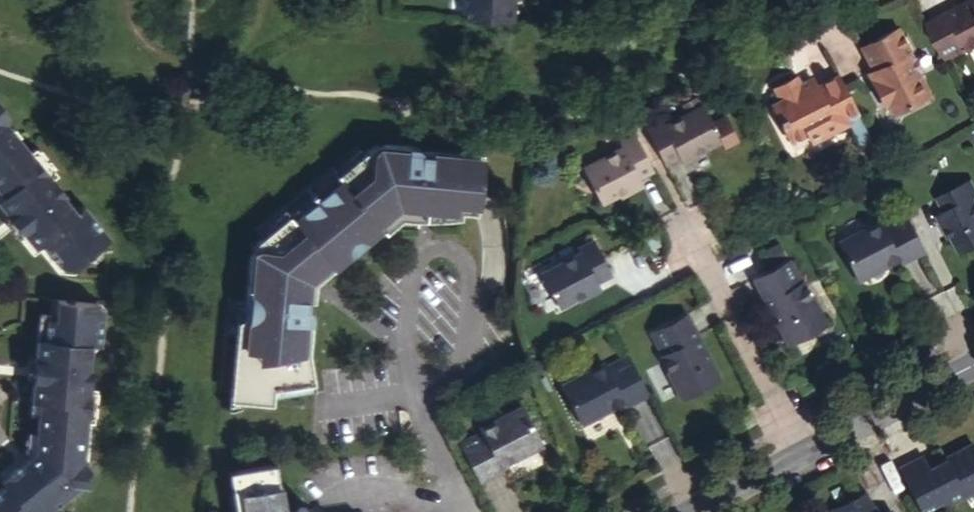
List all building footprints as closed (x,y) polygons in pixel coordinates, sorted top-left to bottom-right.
[(510,25),(510,0),(468,0),(469,21),(510,25)] [(944,59),(966,48),(965,45),(973,41),(973,0),(971,0),(959,6),(963,14),(961,17),(931,31),(944,59)] [(959,6),(927,22),(931,31),(961,17),(963,14),(959,6)] [(860,44),(871,67),(879,83),(873,85),(884,105),(889,103),(895,112),(927,94),(916,73),(918,68),(914,58),(909,57),(906,51),(908,49),(896,26),(860,44)] [(879,83),(871,67),(866,70),(873,85),(879,83)] [(855,105),(837,69),(815,80),(813,77),(800,83),(798,78),(795,72),(770,84),(775,95),(768,99),(786,137),(804,128),(814,122),(820,132),(847,118),(843,112),(855,105)] [(800,83),(813,77),(811,71),(798,78),(800,83)] [(1,198),(0,199),(0,210),(10,222),(17,222),(28,236),(25,239),(35,252),(41,248),(62,273),(74,273),(106,249),(112,243),(86,208),(78,214),(65,199),(67,197),(52,180),(58,174),(35,147),(30,152),(7,124),(9,114),(0,104),(0,196),(1,198)] [(663,118),(646,126),(665,162),(681,154),(683,157),(706,145),(723,137),(714,121),(706,104),(666,123),(663,118)] [(729,114),(714,121),(723,137),(727,144),(741,137),(729,114)] [(810,138),(820,132),(814,122),(804,128),(810,138)] [(652,169),(633,133),(616,143),(619,148),(585,166),(603,199),(620,191),(639,180),(637,177),(652,169)] [(309,306),(307,305),(308,297),(315,297),(318,280),(382,225),(386,229),(406,209),(432,211),(432,206),(478,210),(483,151),(463,149),(462,156),(423,152),(423,150),(422,148),(420,146),(418,145),(417,145),(387,142),(382,146),(378,141),(338,173),(342,178),(293,217),(289,212),(249,244),(253,249),(248,253),(242,312),(236,318),(230,377),(236,378),(234,397),(270,400),(272,379),(289,381),(289,383),(313,380),(308,350),(313,313),(313,312),(312,309),(311,307),(310,306),(309,306)] [(710,152),(706,145),(683,157),(686,163),(710,152)] [(342,178),(338,173),(289,212),(293,217),(342,178)] [(936,207),(949,233),(958,250),(973,242),(973,200),(970,193),(973,191),(973,186),(968,175),(934,192),(940,204),(936,207)] [(639,180),(620,191),(623,195),(642,186),(639,180)] [(949,233),(936,207),(931,210),(943,236),(949,233)] [(914,234),(900,209),(879,221),(877,219),(837,240),(855,275),(884,260),(880,252),(914,234)] [(17,222),(10,222),(25,239),(28,236),(17,222)] [(880,252),(884,260),(895,254),(899,261),(921,249),(914,234),(880,252)] [(559,303),(580,292),(602,282),(600,277),(613,269),(595,236),(579,244),(581,249),(543,268),(559,303)] [(754,274),(764,296),(773,292),(776,298),(777,304),(770,307),(787,340),(825,322),(802,278),(799,279),(788,257),(754,274)] [(602,282),(580,292),(583,297),(604,285),(602,282)] [(773,292),(764,296),(770,307),(777,304),(776,298),(773,292)] [(88,475),(88,465),(91,427),(94,393),(96,371),(92,371),(94,350),(98,350),(101,307),(100,306),(59,302),(56,321),(45,320),(37,330),(34,360),(41,360),(40,382),(33,387),(32,405),(38,406),(37,423),(64,424),(60,499),(88,475)] [(686,307),(649,326),(661,347),(659,348),(684,395),(724,374),(686,307)] [(650,393),(627,351),(607,363),(606,361),(564,386),(583,422),(624,399),(628,405),(650,393)] [(34,360),(33,387),(40,382),(41,360),(34,360)] [(94,393),(91,427),(97,430),(99,394),(94,393)] [(543,440),(523,403),(479,425),(480,427),(459,438),(480,478),(503,466),(500,460),(543,440)] [(60,499),(64,424),(37,423),(34,454),(1,483),(5,488),(0,493),(0,511),(45,511),(60,499)] [(899,464),(921,505),(943,494),(946,500),(973,484),(973,436),(941,452),(944,456),(936,461),(934,457),(928,448),(899,464)] [(941,452),(934,457),(936,461),(944,456),(941,452)] [(282,509),(274,461),(227,468),(231,489),(238,488),(242,511),(285,511),(282,509)] [(60,499),(60,508),(91,482),(92,468),(88,465),(88,475),(60,499)] [(892,501),(879,506),(866,482),(831,499),(838,511),(898,511),(892,501)] [(60,508),(60,499),(45,511),(56,511),(60,508)]
